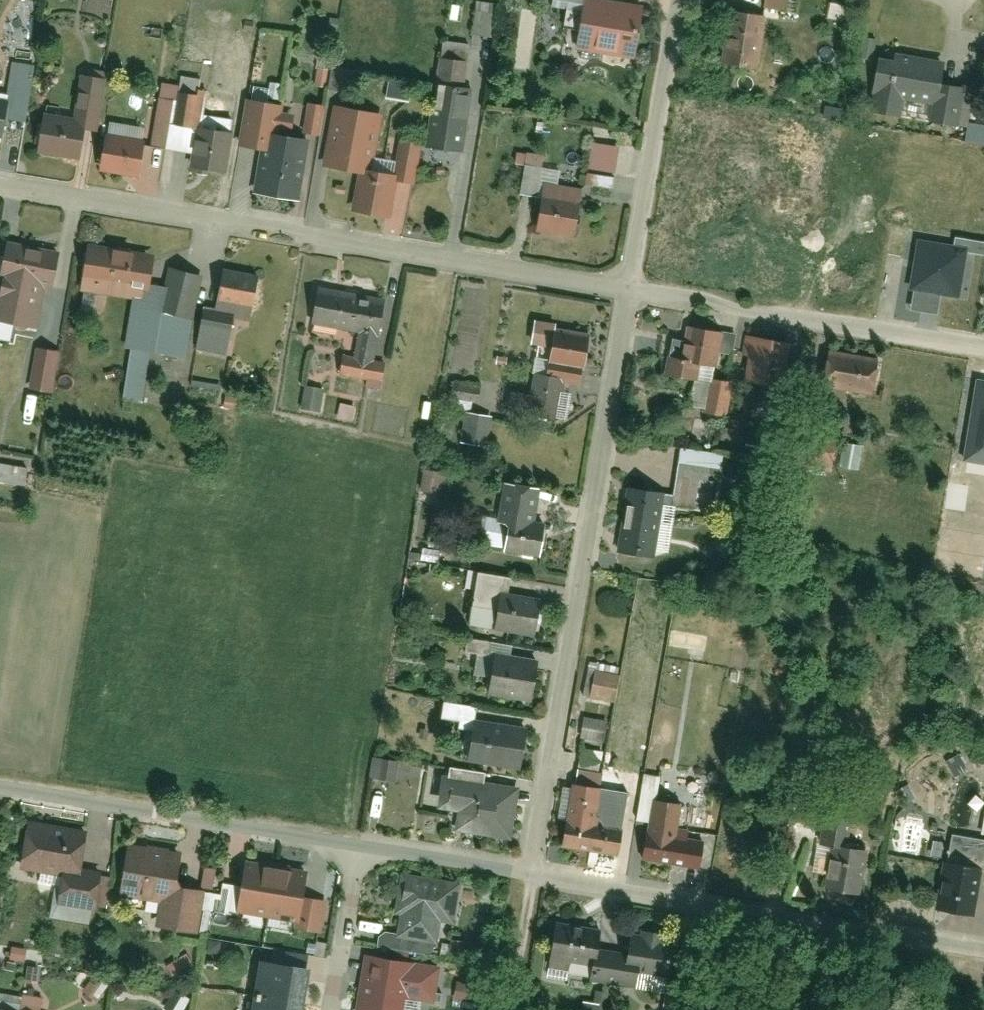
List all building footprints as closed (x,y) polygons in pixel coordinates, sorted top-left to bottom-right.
[(580,0),(578,0),(569,50),(631,59),(638,9),(580,0)] [(769,20),(722,11),(713,65),(761,73),(769,20)] [(932,121),(943,65),(898,57),(896,66),(880,63),(872,110),(932,121)] [(421,148),(467,155),(482,66),(437,59),(421,148)] [(68,125),(28,119),(23,152),(69,160),(73,137),(92,141),(101,83),(76,78),(68,125)] [(284,107),(241,101),(231,152),(254,156),(247,201),(296,210),(306,143),(279,139),(284,107)] [(380,117),(329,109),(317,173),(350,179),(344,215),(381,221),(389,174),(370,170),(380,117)] [(189,173),(217,178),(224,134),(197,129),(189,173)] [(115,139),(98,137),(91,172),(134,180),(140,143),(115,139)] [(586,146),(579,189),(611,194),(616,151),(586,146)] [(534,231),(574,237),(580,201),(540,195),(534,231)] [(972,248),(923,239),(913,286),(963,296),(972,248)] [(52,293),(59,256),(1,245),(0,248),(0,282),(3,282),(0,297),(0,327),(31,334),(40,292),(52,293)] [(70,285),(144,296),(150,263),(77,250),(70,285)] [(194,323),(201,280),(166,273),(157,315),(194,323)] [(210,304),(251,309),(257,282),(215,275),(210,304)] [(377,346),(385,301),(312,288),(304,333),(377,346)] [(711,377),(718,333),(682,327),(675,371),(711,377)] [(536,366),(588,374),(592,338),(543,330),(536,366)] [(737,383),(779,390),(787,349),(745,341),(737,383)] [(31,354),(24,389),(47,394),(55,358),(31,354)] [(819,354),(812,390),(868,400),(874,363),(819,354)] [(733,387),(710,383),(705,414),(728,418),(733,387)] [(675,451),(669,501),(710,507),(713,483),(706,482),(707,472),(716,472),(717,457),(675,451)] [(498,490),(487,555),(530,561),(539,497),(498,490)] [(617,497),(613,523),(658,531),(662,504),(617,497)] [(613,523),(608,550),(654,558),(658,531),(613,523)] [(536,642),(542,604),(494,597),(488,632),(536,642)] [(591,661),(583,697),(615,703),(622,667),(591,661)] [(483,663),(478,696),(530,703),(534,670),(483,663)] [(465,723),(457,763),(520,772),(527,733),(465,723)] [(451,832),(506,840),(513,786),(434,776),(428,809),(455,814),(451,832)] [(557,848),(615,856),(620,829),(592,825),(597,790),(568,785),(557,848)] [(639,864),(695,874),(699,843),(674,838),(678,811),(648,805),(644,834),(639,864)] [(17,827),(12,871),(54,878),(50,905),(89,910),(93,882),(78,879),(84,837),(17,827)] [(824,846),(816,888),(851,894),(858,851),(824,846)] [(114,855),(110,894),(151,901),(148,927),(192,936),(198,886),(177,883),(180,865),(114,855)] [(939,866),(933,909),(968,914),(973,871),(939,866)] [(240,868),(233,916),(293,925),(298,898),(303,877),(240,868)] [(394,879),(389,912),(384,939),(434,949),(437,930),(457,933),(465,891),(394,879)] [(317,935),(323,901),(298,898),(292,932),(317,935)] [(543,926),(537,959),(581,967),(586,933),(543,926)] [(619,972),(660,980),(666,945),(623,938),(619,972)] [(362,1009),(370,1009),(398,1009),(402,989),(425,993),(428,966),(371,956),(362,1009)] [(184,957),(163,970),(171,982),(191,970),(184,957)] [(263,962),(258,996),(301,1003),(307,970),(263,962)] [(93,1003),(106,986),(92,978),(80,995),(93,1003)] [(173,995),(164,1009),(179,1009),(184,1000),(173,995)] [(258,996),(255,1009),(300,1009),(301,1003),(258,996)]
